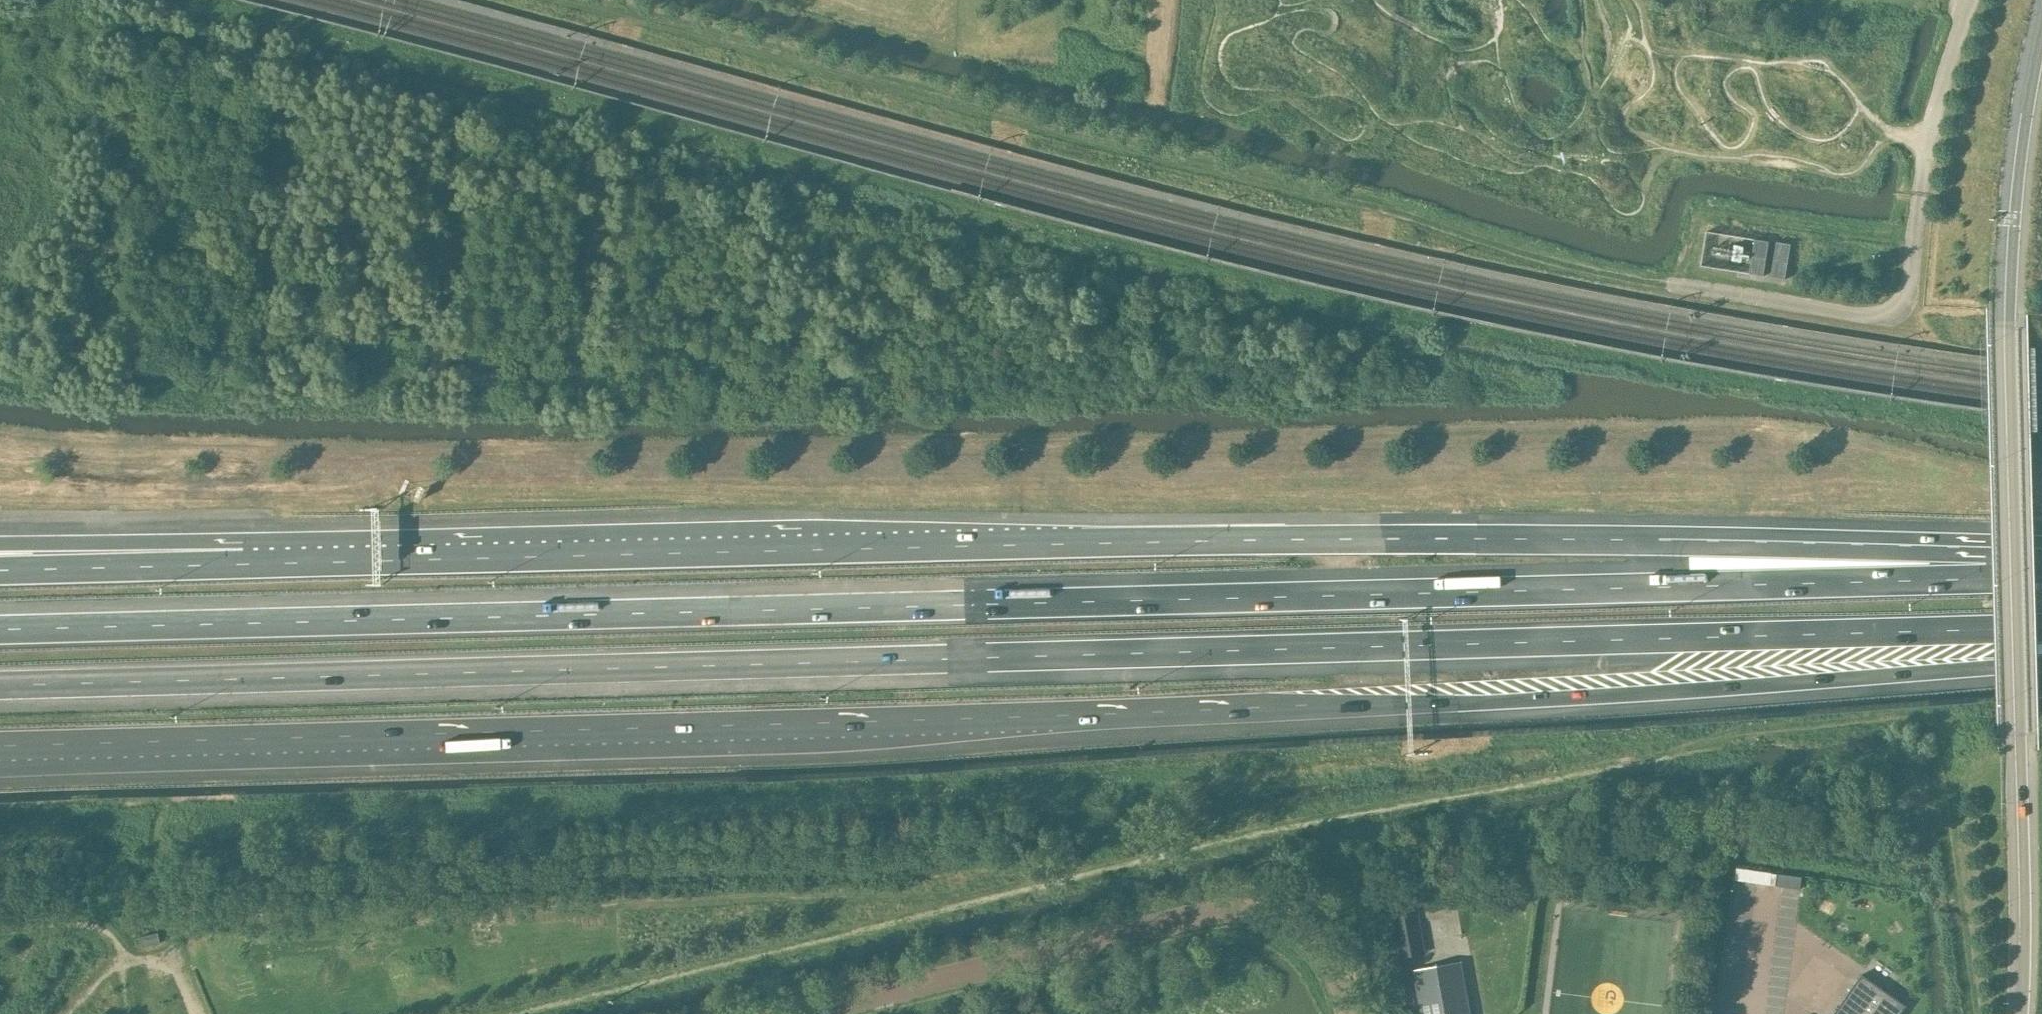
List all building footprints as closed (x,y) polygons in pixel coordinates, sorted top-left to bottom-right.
[(1749,274),(1764,276),(1769,241),(1755,239),(1749,274)] [(1771,277),(1785,280),(1791,244),(1777,242),(1771,277)] [(1412,914),(1392,918),(1399,958),(1419,954),(1412,914)] [(159,943),(157,933),(139,937),(141,947),(159,943)] [(1461,962),(1415,970),(1423,1013),(1471,1013),(1461,962)] [(1907,1006),(1862,975),(1834,1013),(1901,1013),(1907,1006)]
